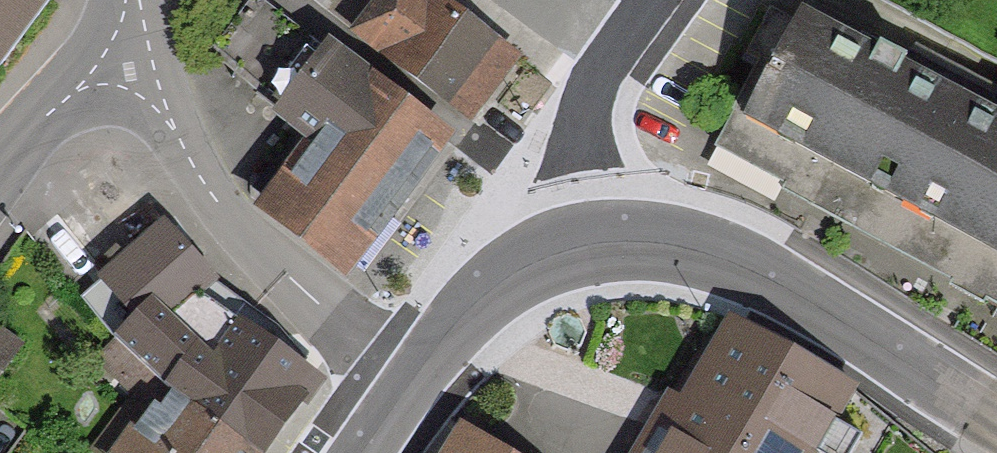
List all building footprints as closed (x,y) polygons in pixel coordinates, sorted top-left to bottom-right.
[(52,0),(0,0),(0,71),(52,0)] [(264,0),(253,0),(211,55),(275,104),(268,114),(301,139),(248,207),(343,280),(457,132),(331,36),(324,46),(264,0)] [(449,0),(372,0),(350,29),(472,120),(519,53),(449,0)] [(799,5),(716,156),(996,309),(996,112),(887,53),(799,5)] [(124,395),(139,374),(249,452),(281,452),(324,383),(222,300),(150,217),(91,274),(128,306),(84,364),(124,395)] [(725,326),(680,405),(666,397),(634,452),(815,452),(848,395),(725,326)] [(0,328),(0,372),(20,342),(0,328)] [(124,395),(82,452),(249,452),(139,374),(124,395)] [(464,430),(449,452),(499,452),(464,430)]
